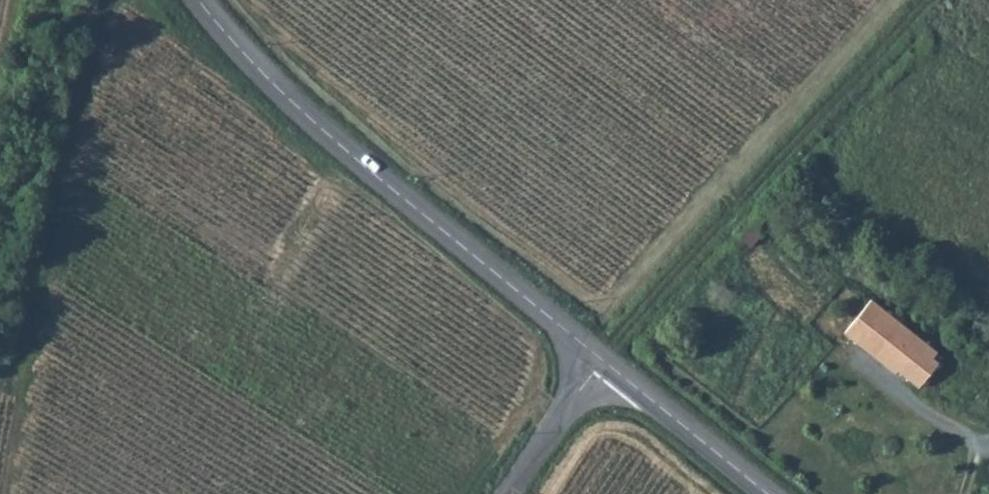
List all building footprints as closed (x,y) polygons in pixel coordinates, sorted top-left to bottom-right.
[(869,297),(843,330),(883,363),(886,359),(913,381),(916,375),(922,380),(937,360),(924,349),(928,344),(869,297)]
